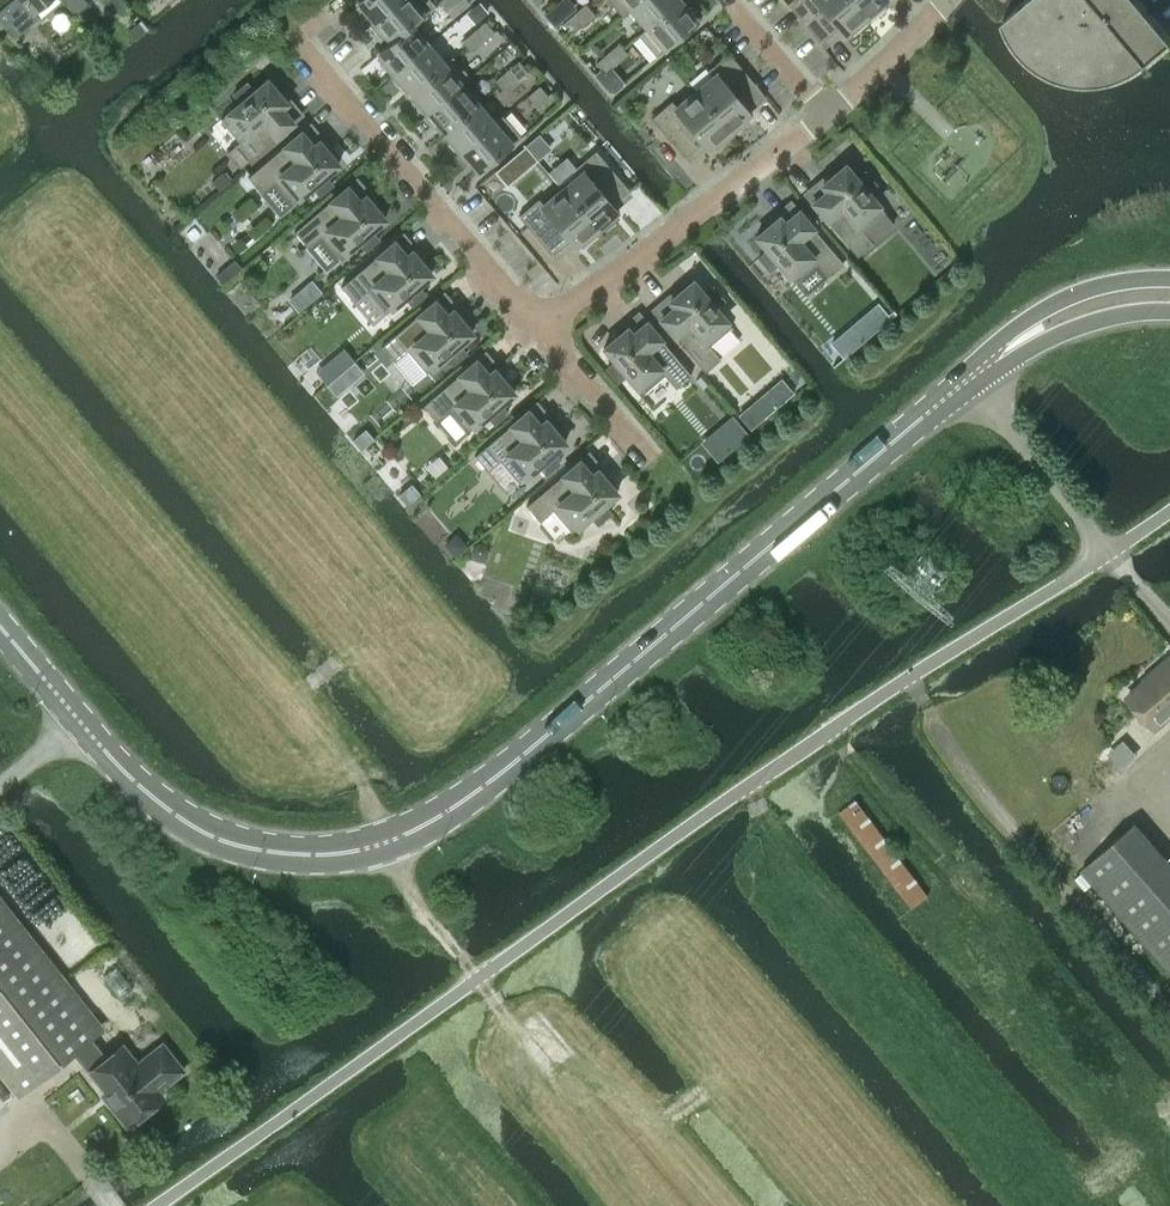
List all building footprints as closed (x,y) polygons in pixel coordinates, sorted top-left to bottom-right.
[(0,10),(0,21),(14,37),(38,17),(34,12),(48,0),(12,0),(0,10)] [(357,1),(364,9),(362,11),(372,23),(394,5),(399,0),(358,0),(357,1)] [(372,23),(382,35),(384,33),(390,40),(391,41),(435,4),(431,0),(399,0),(394,5),(372,23)] [(445,8),(455,0),(439,0),(439,1),(445,8)] [(445,8),(452,16),(469,2),(468,0),(455,0),(445,8)] [(621,16),(640,0),(607,0),(621,16)] [(621,16),(621,17),(630,10),(645,28),(638,34),(639,35),(679,0),(640,0),(621,16)] [(639,35),(656,56),(697,21),(680,0),(679,0),(639,35)] [(867,19),(851,0),(791,0),(787,3),(821,43),(838,28),(843,34),(848,29),(851,33),(867,19)] [(867,19),(883,6),(880,2),(883,0),(851,0),(867,19)] [(1002,21),(1004,26),(1007,31),(1009,36),(1010,38),(1012,40),(1014,44),(1016,47),(1019,50),(1022,54),(1026,58),(1030,61),(1033,64),(1037,67),(1041,70),(1048,73),(1054,76),(1061,78),(1064,79),(1067,80),(1070,81),(1074,82),(1077,82),(1081,83),(1084,83),(1088,83),(1091,83),(1094,83),(1097,83),(1103,82),(1109,81),(1114,79),(1118,78),(1119,77),(1124,76),(1128,74),(1132,71),(1135,70),(1137,68),(1141,66),(1144,63),(1148,60),(1167,44),(1169,42),(1169,37),(1140,1),(1139,0),(1027,0),(1002,21)] [(578,18),(583,23),(594,14),(585,3),(574,13),(578,18)] [(390,40),(378,51),(385,60),(383,62),(393,74),(427,44),(411,25),(435,5),(435,4),(391,41),(390,40)] [(578,18),(574,13),(562,23),(571,33),(583,24),(583,23),(578,18)] [(478,35),(482,41),(494,31),(485,20),(473,30),(478,35)] [(471,50),(482,41),(478,35),(473,30),(462,40),(471,50)] [(607,52),(616,63),(628,53),(619,43),(607,52)] [(427,44),(393,74),(403,85),(405,84),(412,92),(444,64),(453,56),(452,56),(444,63),(427,44)] [(605,73),(616,63),(607,52),(596,62),(605,73)] [(695,90),(731,133),(747,120),(744,117),(749,113),(744,107),(762,92),(728,52),(708,69),(713,75),(695,90)] [(444,64),(412,92),(418,99),(416,101),(426,113),(470,76),(453,56),(444,64)] [(511,75),(516,80),(527,70),(518,60),(507,70),(511,75)] [(504,90),(516,80),(511,75),(507,70),(495,79),(504,90)] [(470,76),(426,113),(436,125),(438,123),(445,131),(478,103),(462,84),(470,77),(470,76)] [(240,140),(227,151),(240,166),(293,122),(281,107),(287,102),(267,79),(254,90),(246,82),(233,93),(240,102),(221,118),(222,119),(240,140)] [(528,95),(537,105),(548,95),(539,85),(528,95)] [(715,147),(731,133),(695,90),(676,106),(671,100),(651,117),(685,157),(702,142),(707,148),(712,144),(715,147)] [(478,103),(445,131),(452,139),(449,141),(460,153),(503,116),(502,115),(494,122),(478,103)] [(503,116),(460,153),(469,164),(472,163),(479,171),(520,136),(503,116)] [(301,131),(248,176),(261,191),(274,180),(292,201),(291,202),(292,203),(312,186),(319,195),(332,184),(325,175),(338,164),(319,140),(313,145),(301,131)] [(536,135),(524,144),(537,159),(548,150),(536,135)] [(524,144),(514,153),(526,168),(537,159),(524,144)] [(562,188),(598,231),(614,218),(611,214),(616,210),(611,204),(629,189),(595,150),(575,167),(580,172),(562,188)] [(857,255),(872,242),(895,223),(867,191),(876,184),(865,170),(856,178),(845,164),(821,184),(826,190),(812,202),(857,255)] [(347,186),(294,231),(307,246),(320,235),(338,256),(338,257),(358,241),(365,250),(379,238),(371,230),(385,218),(365,195),(359,200),(347,186)] [(582,245),(598,231),(562,188),(543,204),(538,198),(518,215),(552,255),(570,240),(574,246),(579,241),(582,245)] [(828,276),(843,263),(798,210),(783,222),(778,216),(755,236),(767,250),(758,257),(769,270),(778,263),(795,282),(796,281),(816,263),(828,276)] [(394,241),(340,286),(353,301),(367,290),(384,311),(385,313),(405,296),(412,305),(425,293),(418,285),(431,274),(412,250),(406,255),(394,241)] [(298,310),(321,291),(310,278),(287,297),(298,310)] [(705,371),(720,358),(709,345),(730,327),(731,327),(732,326),(715,307),(724,300),(713,286),(704,293),(693,280),(669,300),(674,306),(660,318),(705,371)] [(435,300),(382,345),(394,360),(413,382),(426,372),(446,355),(453,364),(466,353),(459,344),(472,333),(453,309),(447,314),(435,300)] [(876,307),(887,319),(894,313),(884,301),(876,307)] [(676,387),(691,374),(646,321),(632,333),(627,327),(604,347),(615,360),(606,368),(617,381),(626,374),(643,393),(644,392),(665,374),(676,387)] [(476,359),(423,404),(436,420),(449,409),(467,430),(466,430),(467,431),(487,414),(494,423),(508,412),(500,403),(514,392),(494,369),(488,374),(476,359)] [(750,403),(738,413),(750,428),(762,419),(750,403)] [(527,410),(474,455),(487,470),(506,492),(519,481),(538,465),(546,473),(559,462),(552,453),(565,442),(545,419),(539,424),(527,410)] [(579,460),(526,505),(539,520),(552,509),(570,530),(569,530),(570,531),(590,515),(597,524),(611,512),(603,504),(617,492),(597,469),(591,474),(579,460)] [(1169,655),(1152,670),(1154,673),(1127,697),(1155,729),(1169,716),(1169,656),(1169,655)] [(838,811),(911,907),(927,895),(854,799),(838,811)] [(1081,870),(1146,943),(1165,965),(1169,971),(1169,862),(1135,822),(1081,870)] [(0,902),(0,1073),(17,1095),(74,1050),(106,1091),(103,1093),(127,1125),(163,1096),(158,1090),(183,1070),(162,1043),(137,1063),(122,1045),(105,1059),(89,1039),(101,1029),(0,902)]
